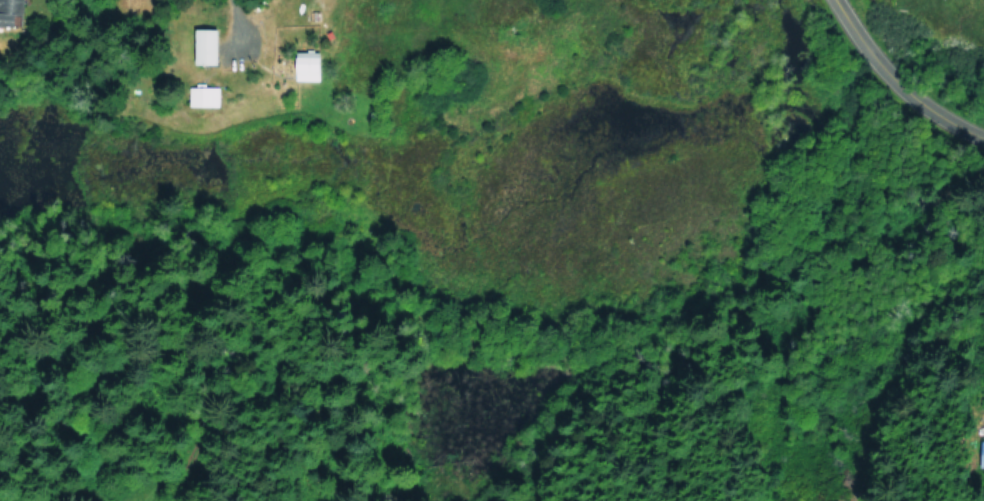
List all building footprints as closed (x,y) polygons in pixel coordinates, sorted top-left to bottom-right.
[(5,26),(5,14),(16,15),(16,0),(0,0),(0,26),(5,26)] [(209,64),(209,29),(186,29),(185,64),(209,64)] [(288,52),(287,80),(313,81),(314,53),(288,52)] [(212,87),(181,88),(182,107),(212,106),(212,87)] [(974,441),(974,467),(983,467),(983,441),(974,441)]
